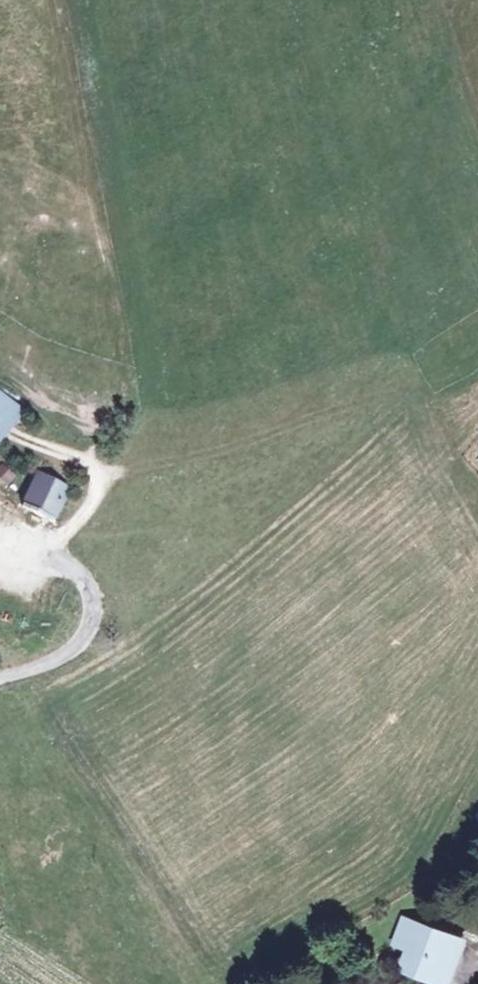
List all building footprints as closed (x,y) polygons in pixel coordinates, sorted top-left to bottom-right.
[(24,411),(0,391),(0,440),(24,411)] [(51,521),(68,485),(35,470),(18,505),(51,521)] [(450,942),(395,916),(385,939),(400,944),(393,960),(433,979),(450,942)]
